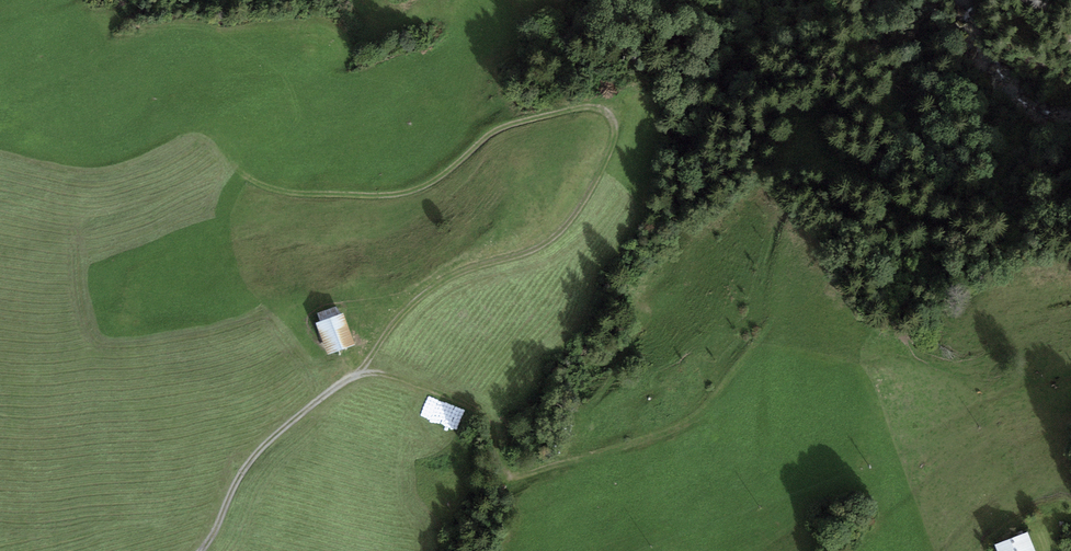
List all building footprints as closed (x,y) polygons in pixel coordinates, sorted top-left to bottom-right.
[(324,325),(343,317),(340,309),(321,316),(324,325)] [(345,318),(319,329),(331,360),(358,350),(345,318)] [(995,545),(998,550),(1034,550),(1027,533),(995,545)]
